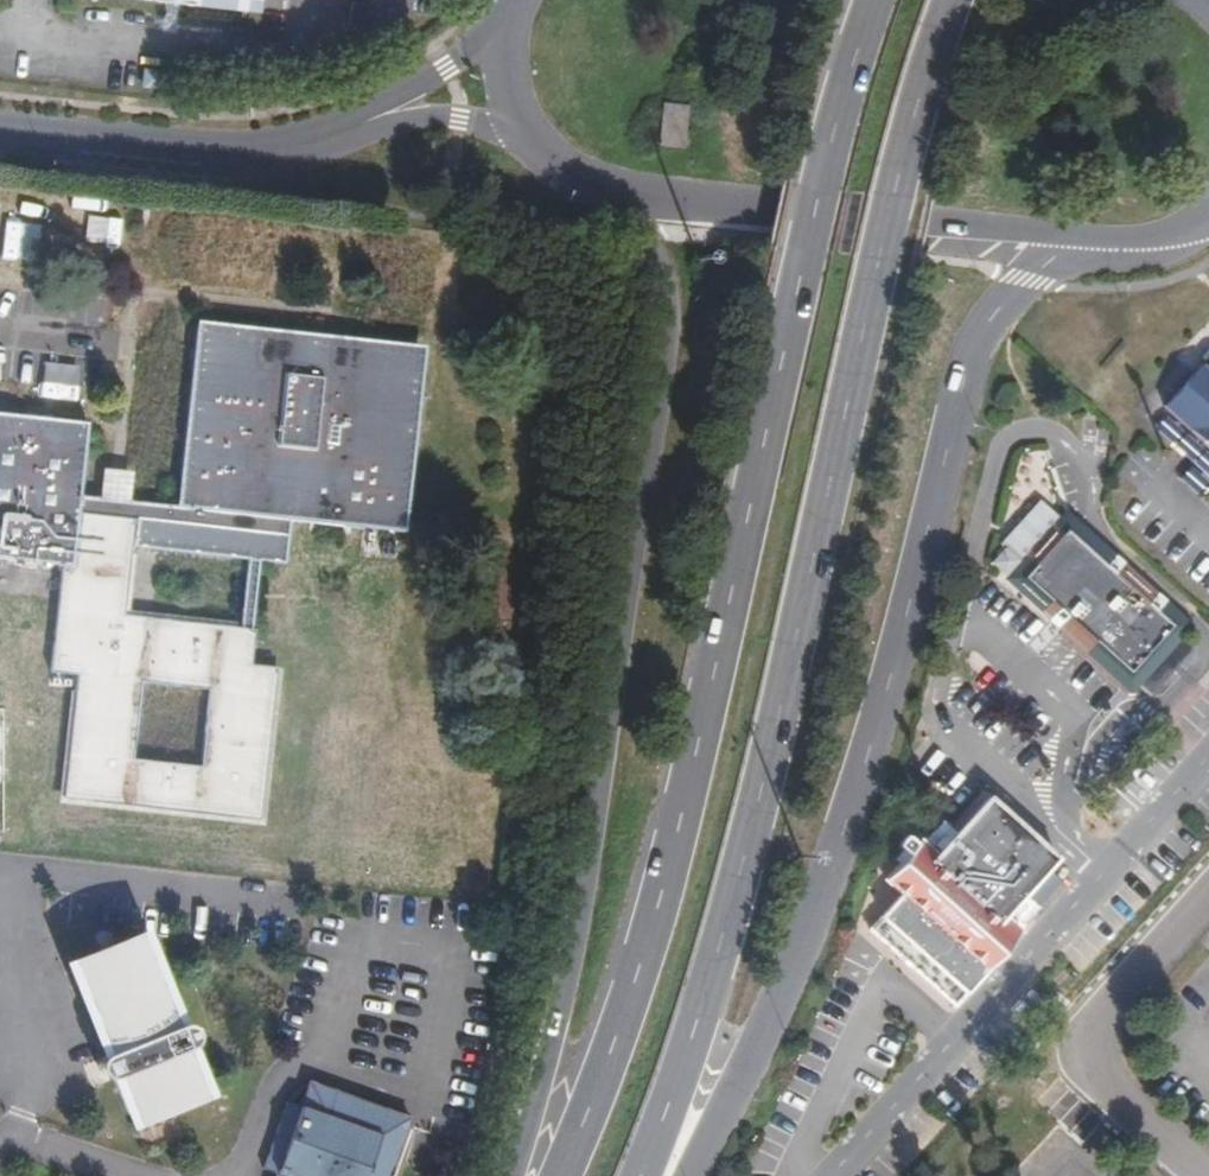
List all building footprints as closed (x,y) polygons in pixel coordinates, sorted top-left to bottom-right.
[(257,12),(259,0),(138,0),(257,12)] [(372,6),(351,4),(348,27),(370,30),(372,6)] [(688,107),(664,104),(659,146),(683,148),(688,107)] [(234,210),(254,212),(255,199),(235,196),(234,210)] [(404,532),(423,348),(328,337),(199,323),(180,508),(125,501),(96,499),(80,496),(87,424),(0,415),(0,560),(62,566),(50,673),(77,677),(63,799),(260,820),(277,668),(251,664),(254,629),(251,628),(260,562),(286,563),(291,519),(404,532)] [(1208,364),(1208,347),(1200,355),(1199,364),(1205,369),(1208,364)] [(1205,369),(1199,364),(1164,405),(1208,446),(1208,364),(1205,369)] [(98,469),(96,499),(125,501),(128,473),(118,472),(98,469)] [(1193,647),(1178,633),(1183,628),(1061,520),(1061,521),(1049,511),(1039,502),(1003,544),(1023,563),(1010,578),(1057,620),(1130,687),(1136,681),(1150,695),(1193,647)] [(1047,869),(1055,860),(988,798),(956,833),(941,850),(935,856),(919,841),(885,879),(901,894),(869,929),(955,1006),(1020,933),(1004,917),(1009,911),(1016,903),(1030,916),(1061,881),(1047,869)] [(153,937),(67,969),(134,1142),(220,1110),(153,937)] [(277,1175),(397,1175),(416,1126),(307,1087),(277,1175)]
